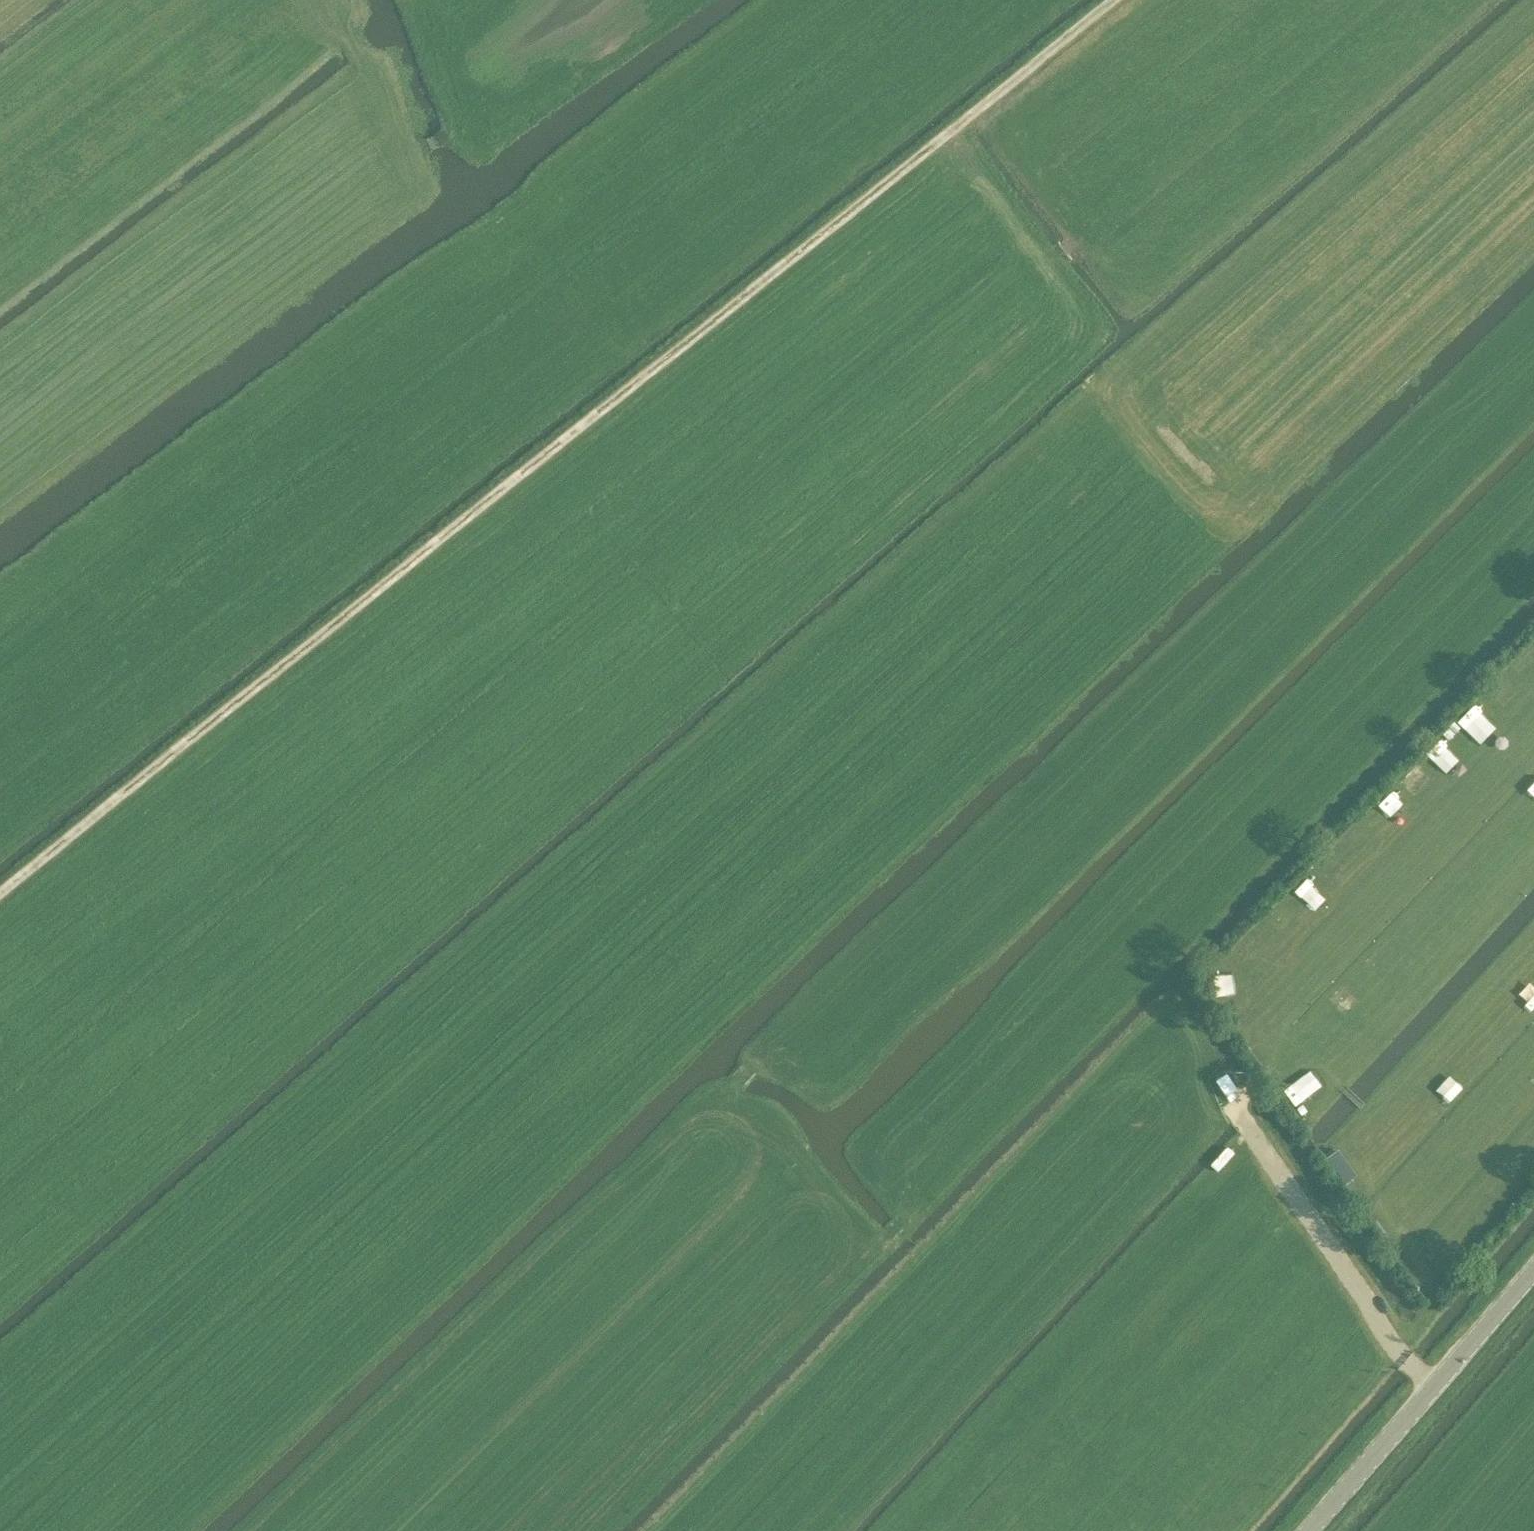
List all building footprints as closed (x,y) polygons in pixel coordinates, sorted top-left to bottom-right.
[(1453,725),(1468,741),(1485,726),(1470,709),(1453,725)] [(1444,769),(1454,755),(1436,742),(1426,756),(1444,769)] [(1283,1086),(1291,1104),(1319,1092),(1311,1074),(1283,1086)] [(1339,1150),(1327,1158),(1346,1183),(1358,1175),(1339,1150)]
